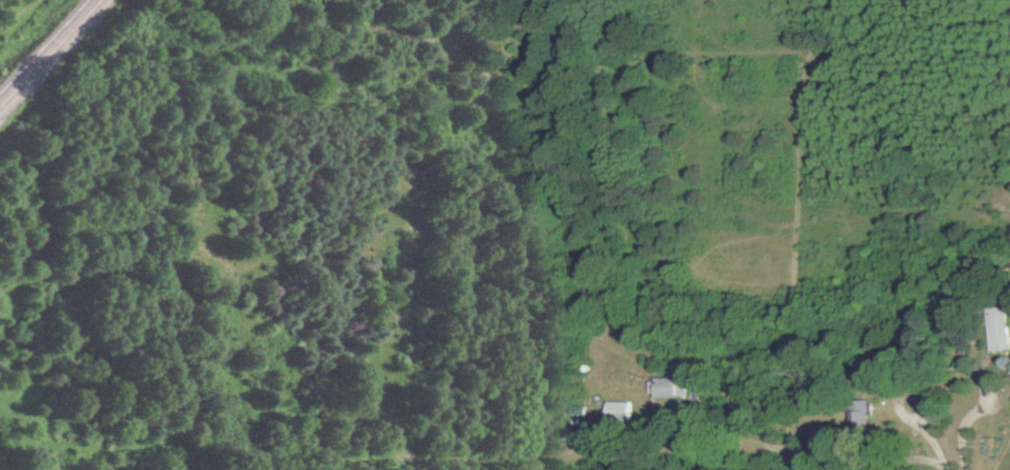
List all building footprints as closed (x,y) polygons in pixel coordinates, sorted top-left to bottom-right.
[(1009,313),(990,313),(991,351),(1009,351),(1009,334),(1009,313)] [(649,397),(686,398),(687,380),(649,379),(649,397)] [(871,401),(861,401),(860,413),(862,413),(861,430),(870,430),(871,401)] [(632,403),(609,402),(609,420),(631,421),(632,403)]
